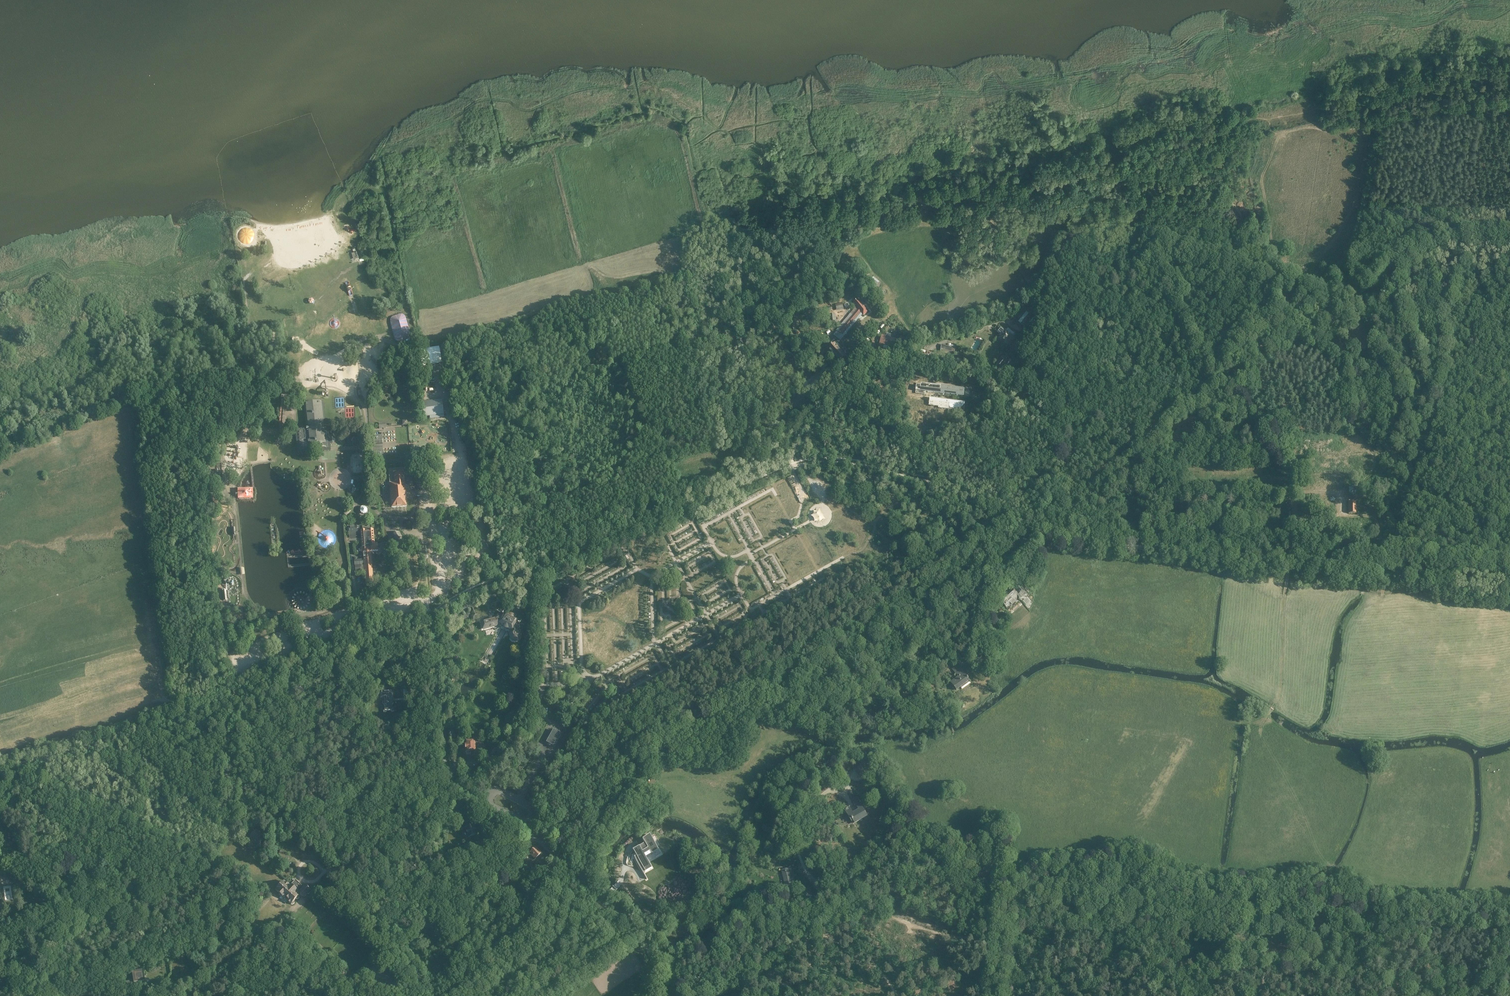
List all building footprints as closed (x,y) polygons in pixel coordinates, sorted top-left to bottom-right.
[(357,249),(351,251),(354,261),(360,259),(357,249)] [(856,310),(838,332),(842,335),(844,333),(845,334),(847,332),(846,331),(860,313),(861,313),(863,315),(868,312),(866,308),(860,300),(856,298),(852,301),(853,304),(857,309),(856,310)] [(1031,312),(1026,319),(1030,322),(1035,316),(1037,312),(1033,310),(1032,312),(1031,312)] [(390,319),(395,344),(411,341),(406,316),(390,319)] [(1007,331),(1002,327),(998,332),(1001,334),(999,336),(1001,337),(1000,338),(1009,345),(1016,337),(1007,330),(1007,331)] [(883,334),(879,347),(897,352),(900,339),(883,334)] [(837,341),(835,343),(828,350),(840,364),(841,363),(843,366),(844,366),(847,363),(847,362),(845,360),(847,358),(847,357),(848,356),(846,354),(845,355),(839,348),(840,347),(837,344),(838,343),(837,341)] [(953,347),(945,345),(945,346),(942,346),(941,349),(954,353),(955,350),(953,349),(953,347)] [(424,352),(425,360),(445,358),(444,349),(424,352)] [(1008,361),(1009,359),(1006,356),(1004,358),(1003,357),(1000,360),(1001,362),(999,364),(1003,367),(1005,365),(1006,365),(1009,361),(1008,361)] [(423,367),(446,365),(446,358),(422,360),(423,367)] [(901,382),(891,380),(890,389),(900,390),(901,382)] [(917,385),(915,393),(925,394),(925,391),(945,394),(946,387),(921,384),(921,385),(917,385)] [(946,387),(945,394),(966,396),(969,396),(970,390),(966,390),(966,389),(964,389),(946,387)] [(427,399),(438,398),(437,390),(426,391),(427,399)] [(950,409),(951,400),(930,398),(929,405),(939,406),(938,408),(950,409)] [(442,400),(422,402),(423,416),(441,415),(443,414),(442,400)] [(951,400),(950,409),(964,411),(965,402),(951,400)] [(306,428),(297,429),(300,451),(328,448),(326,432),(324,432),(321,401),(304,403),(304,408),(306,428)] [(379,435),(371,436),(372,444),(372,445),(372,446),(372,448),(372,449),(372,456),(383,455),(383,454),(383,448),(382,448),(382,446),(382,443),(382,435),(379,435)] [(1364,469),(1354,469),(1354,482),(1363,483),(1364,469)] [(389,483),(392,507),(406,506),(406,496),(406,492),(405,492),(404,472),(393,473),(394,482),(389,483)] [(236,489),(237,499),(252,499),(252,489),(236,489)] [(349,493),(352,497),(357,494),(354,489),(349,493)] [(1357,501),(1349,502),(1349,513),(1357,513),(1357,503),(1357,501)] [(350,507),(342,515),(344,516),(345,517),(352,509),(351,508),(350,507)] [(368,511),(368,509),(367,508),(366,507),(364,507),(362,507),(361,508),(360,509),(359,511),(360,512),(361,514),(362,515),(363,515),(365,515),(367,514),(368,513),(368,511)] [(349,534),(374,532),(373,529),(371,530),(371,526),(371,525),(357,526),(349,527),(349,534)] [(399,532),(392,535),(393,536),(394,539),(397,540),(401,538),(401,536),(402,535),(400,531),(399,532)] [(374,532),(349,534),(350,540),(346,540),(347,542),(347,544),(361,542),(362,547),(364,547),(365,552),(371,552),(378,551),(377,543),(375,543),(374,532)] [(371,552),(365,552),(363,552),(364,559),(355,559),(356,573),(365,572),(366,585),(374,584),(371,552)] [(997,598),(1007,609),(1006,608),(1010,605),(1011,605),(1009,603),(1014,599),(1015,600),(1018,598),(1018,599),(1018,598),(1017,597),(1025,590),(1020,584),(1012,591),(1009,588),(1012,591),(1011,591),(1010,593),(1009,592),(999,600),(998,598),(997,598)] [(1025,597),(1027,595),(1024,592),(1018,597),(1024,605),(1028,602),(1025,597)] [(484,619),(481,620),(484,628),(500,624),(503,625),(487,652),(493,655),(506,632),(507,630),(508,628),(511,630),(511,631),(512,632),(511,633),(512,633),(511,635),(511,636),(512,637),(513,638),(515,639),(516,639),(518,638),(519,637),(519,636),(519,634),(520,634),(517,624),(516,623),(518,621),(513,618),(514,618),(509,615),(509,616),(505,613),(503,616),(502,615),(495,618),(495,617),(490,618),(490,617),(484,619)] [(957,690),(969,681),(957,664),(952,668),(959,677),(951,682),(957,690)] [(392,691),(382,691),(382,696),(386,696),(386,699),(385,699),(385,697),(382,698),(383,703),(383,704),(384,705),(385,708),(383,710),(384,712),(386,712),(387,711),(390,710),(392,711),(394,711),(394,709),(392,708),(392,705),(393,703),(393,701),(392,701),(392,699),(389,699),(389,696),(392,695),(392,691)] [(554,745),(560,734),(553,730),(547,741),(554,745)] [(474,738),(468,739),(468,741),(465,742),(465,752),(466,752),(466,755),(470,754),(470,752),(476,751),(478,751),(478,745),(479,745),(478,741),(476,741),(476,738),(474,739),(474,738)] [(496,758),(488,758),(488,762),(481,766),(488,771),(496,761),(496,758)] [(855,823),(868,816),(860,802),(861,801),(858,797),(852,801),(855,805),(856,804),(859,810),(853,813),(850,807),(845,810),(852,822),(853,821),(855,823)] [(468,837),(477,834),(474,825),(463,828),(464,830),(466,830),(468,837)] [(764,825),(761,828),(769,835),(772,831),(764,825)] [(261,832),(256,830),(250,838),(252,841),(253,840),(257,843),(258,842),(260,843),(263,841),(259,836),(261,832)] [(638,855),(634,857),(643,873),(650,868),(642,855),(655,848),(651,842),(652,841),(649,835),(642,839),(644,841),(644,843),(639,845),(634,848),(635,850),(638,855)] [(535,859),(541,853),(535,847),(529,853),(535,859)] [(286,864),(290,856),(280,851),(276,859),(286,864)] [(791,867),(782,870),(786,889),(796,887),(791,867)] [(281,885),(276,890),(279,893),(279,894),(280,896),(282,896),(291,904),(293,904),(295,903),(295,901),(294,900),(296,899),(298,899),(300,897),(299,896),(299,895),(300,894),(304,897),(307,894),(309,894),(310,893),(310,891),(310,890),(305,886),(299,892),(298,890),(302,885),(295,880),(289,886),(284,881),(283,882),(282,882),(280,884),(281,885)] [(513,899),(509,900),(510,904),(528,898),(526,894),(524,894),(523,892),(522,893),(512,896),(513,899)] [(481,905),(485,899),(480,895),(476,901),(481,905)] [(150,984),(150,979),(145,980),(143,970),(132,971),(133,980),(126,982),(127,988),(150,984)]
